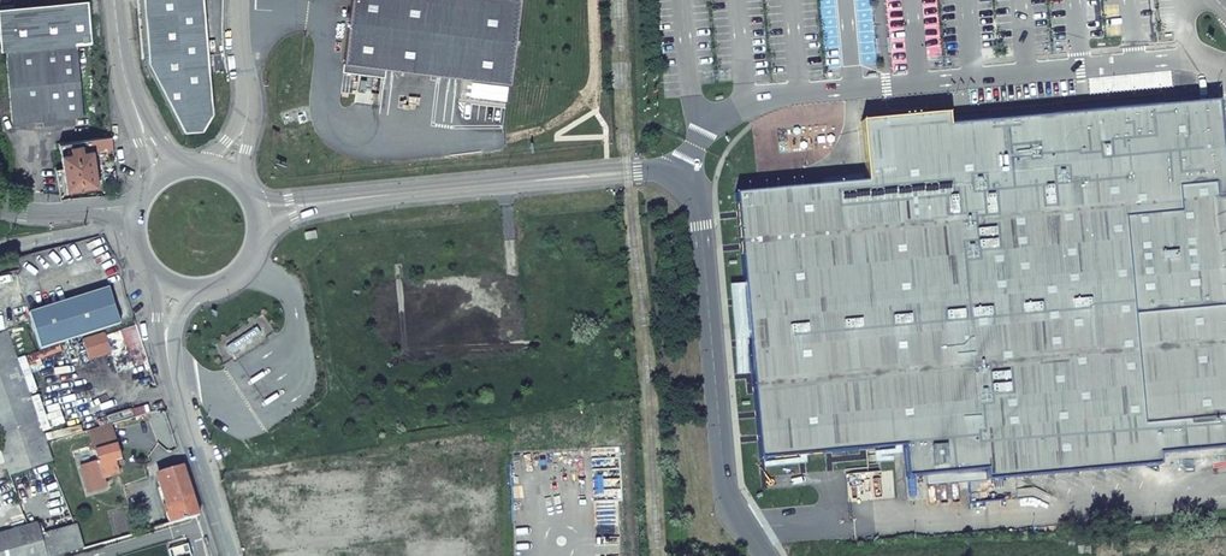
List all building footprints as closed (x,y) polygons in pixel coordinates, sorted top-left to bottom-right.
[(204,0),(151,0),(157,74),(186,130),(201,129),(211,113),(208,70),(210,70),(204,0)] [(508,81),(518,0),(351,0),(343,63),(508,81)] [(78,45),(92,43),(88,1),(0,9),(0,30),(2,51),(6,51),(13,123),(84,117),(78,45)] [(950,113),(951,125),(1164,105),(1163,93),(950,113)] [(866,181),(734,193),(759,459),(903,446),(907,478),(926,477),(985,472),(986,480),(1160,464),(1159,454),(1225,447),(1225,194),(1217,100),(1164,105),(951,125),(948,125),(947,113),(943,113),(941,110),(939,108),(935,107),(932,108),(929,109),(927,112),(927,115),(860,121),(866,181)] [(112,137),(92,139),(94,154),(113,151),(112,137)] [(94,154),(92,139),(59,144),(67,191),(99,185),(94,154)] [(316,231),(304,234),(306,240),(317,238),(316,231)] [(46,351),(120,324),(119,321),(108,289),(34,311),(46,351)] [(18,361),(21,360),(34,355),(24,324),(0,333),(0,367),(18,361)] [(132,365),(147,360),(136,326),(120,331),(127,351),(132,365)] [(104,331),(81,339),(88,359),(111,351),(105,336),(104,331)] [(105,336),(111,351),(112,356),(127,351),(120,331),(105,336)] [(117,370),(132,365),(127,351),(112,356),(117,370)] [(0,438),(0,449),(9,475),(52,460),(39,424),(0,438)] [(95,450),(115,444),(109,424),(88,430),(95,450)] [(100,489),(102,497),(116,493),(111,475),(119,474),(115,461),(120,459),(115,444),(95,450),(97,460),(80,465),(85,483),(90,482),(93,491),(100,489)] [(163,488),(171,510),(166,512),(170,523),(199,515),(191,490),(183,465),(159,474),(163,488)] [(55,530),(74,524),(55,468),(36,475),(55,530)] [(985,472),(926,477),(927,486),(986,480),(985,472)] [(90,482),(85,483),(88,492),(93,491),(90,482)] [(159,489),(166,512),(171,510),(163,488),(159,489)] [(84,547),(76,523),(74,524),(55,530),(39,534),(35,523),(0,534),(0,555),(55,555),(84,547)] [(169,542),(172,550),(188,546),(185,537),(169,542)]
